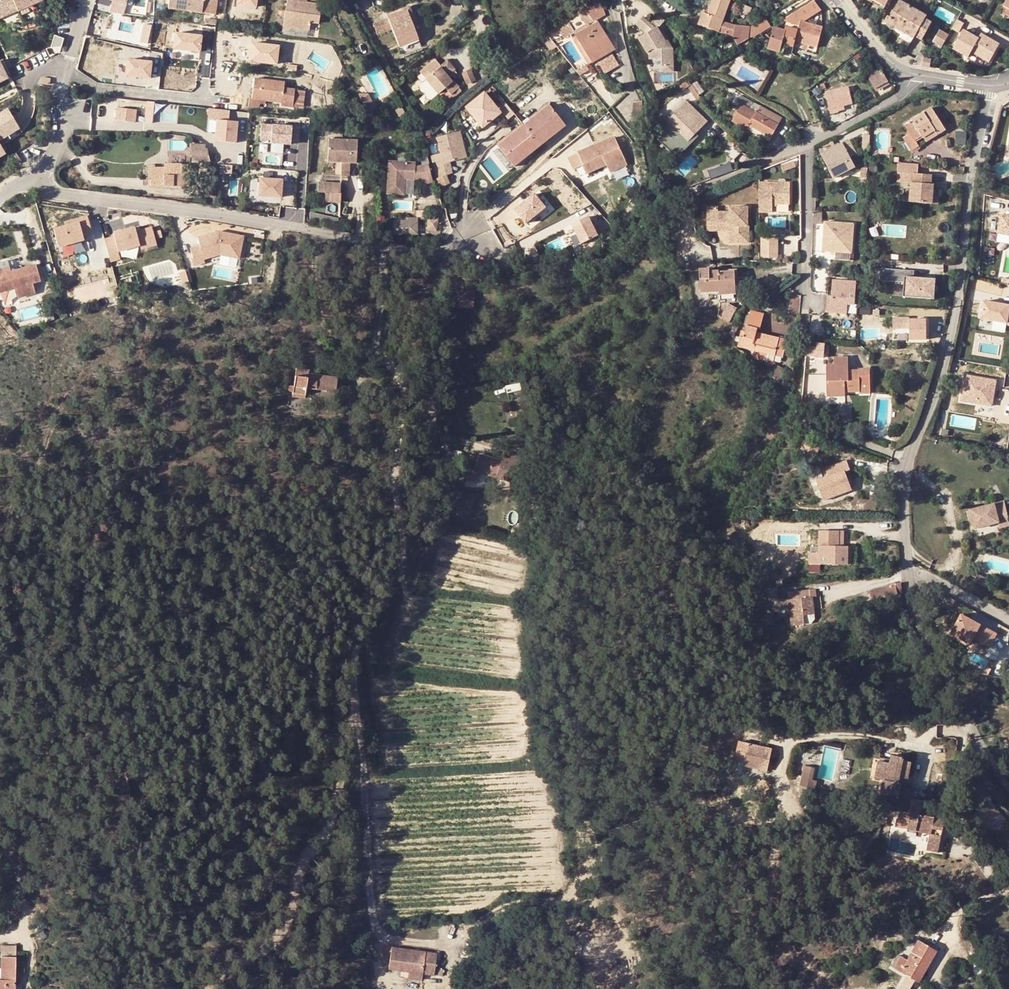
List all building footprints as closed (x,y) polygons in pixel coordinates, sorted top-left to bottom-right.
[(15,0),(0,0),(0,21),(20,12),(15,0)] [(20,12),(43,1),(42,0),(15,0),(20,12)] [(109,0),(97,0),(95,6),(99,7),(113,10),(115,2),(109,0)] [(170,10),(216,17),(218,0),(172,0),(170,10)] [(283,2),(288,2),(284,28),(309,32),(310,25),(320,26),(322,0),(284,0),(283,2)] [(723,22),(724,20),(730,0),(710,0),(706,13),(702,11),(698,24),(719,31),(723,22)] [(823,11),(816,1),(784,20),(789,23),(798,26),(801,25),(801,22),(804,22),(823,11)] [(918,34),(915,38),(921,42),(933,23),(925,18),(926,16),(901,1),(891,18),(918,34)] [(595,4),(591,4),(583,10),(585,13),(590,20),(601,13),(595,4)] [(99,7),(95,6),(87,35),(100,38),(102,28),(104,21),(95,19),(99,7)] [(1002,9),(999,14),(1008,19),(1008,13),(1002,9)] [(407,11),(388,18),(400,47),(418,40),(407,11)] [(656,32),(664,24),(656,16),(651,22),(656,26),(652,29),(640,19),(634,26),(644,34),(636,39),(644,53),(651,50),(652,61),(662,60),(662,64),(674,63),(672,48),(666,47),(656,32)] [(885,24),(913,41),(915,38),(918,34),(891,18),(890,19),(888,18),(885,24)] [(735,36),(741,46),(771,29),(765,19),(748,29),(723,22),(719,31),(735,36)] [(958,20),(952,29),(958,33),(964,23),(958,20)] [(597,22),(575,36),(594,64),(615,51),(597,22)] [(804,22),(801,22),(801,25),(799,31),(788,28),(786,31),(776,28),(770,50),(781,53),(783,45),(794,48),(796,42),(805,44),(810,46),(819,48),(824,28),(804,22)] [(574,33),(568,25),(557,32),(563,40),(574,33)] [(376,31),(386,59),(393,56),(384,28),(376,31)] [(948,34),(940,29),(932,41),(941,47),(948,34)] [(172,49),(200,49),(201,31),(172,31),(172,49)] [(969,55),(988,66),(999,46),(982,37),(979,41),(963,31),(951,50),(966,59),(969,55)] [(241,59),(276,63),(279,43),(253,40),(254,34),(244,33),(241,59)] [(54,35),(51,48),(61,47),(64,38),(54,35)] [(150,78),(151,62),(127,59),(125,75),(150,78)] [(434,61),(421,72),(439,93),(444,88),(452,96),(460,90),(448,74),(452,71),(443,61),(438,65),(434,61)] [(577,73),(580,77),(589,71),(586,67),(577,73)] [(883,71),(870,78),(876,90),(890,83),(883,71)] [(286,83),(255,79),(253,100),(249,100),(248,107),(260,109),(261,102),(282,104),(281,109),(293,109),(295,90),(285,88),(286,83)] [(698,81),(693,85),(694,87),(700,96),(706,92),(698,81)] [(681,86),(685,91),(691,87),(688,82),(681,86)] [(700,96),(694,87),(690,89),(697,100),(700,97),(700,96)] [(850,87),(826,92),(831,110),(845,107),(854,105),(850,87)] [(462,93),(460,90),(452,96),(454,99),(462,93)] [(501,113),(485,93),(466,108),(483,128),(501,113)] [(368,95),(359,95),(368,113),(373,104),(368,95)] [(751,127),(773,140),(780,128),(770,122),(774,115),(763,108),(759,115),(753,111),(756,105),(743,97),(738,105),(743,107),(733,122),(748,132),(751,127)] [(503,98),(497,103),(510,119),(516,113),(503,98)] [(145,101),(145,121),(179,121),(179,102),(145,101)] [(694,132),(697,134),(702,129),(695,122),(701,114),(688,102),(669,122),(677,130),(687,139),(694,132)] [(136,107),(117,106),(116,118),(131,119),(131,112),(135,113),(136,107)] [(549,106),(520,129),(536,151),(566,127),(549,106)] [(925,138),(935,131),(939,136),(946,130),(931,107),(905,124),(911,133),(903,138),(913,152),(920,147),(917,142),(925,137),(925,138)] [(0,114),(0,139),(7,134),(22,125),(20,123),(11,108),(0,114)] [(639,131),(645,110),(635,109),(634,124),(637,125),(635,135),(640,136),(639,131)] [(238,120),(238,110),(230,110),(230,119),(238,120)] [(695,122),(702,129),(709,121),(701,114),(695,122)] [(770,122),(780,128),(784,122),(774,115),(770,122)] [(237,123),(217,121),(215,142),(236,144),(237,123)] [(300,128),(261,125),(260,140),(271,141),(271,144),(291,145),(291,143),(298,143),(300,128)] [(748,132),(770,146),(773,140),(751,127),(748,132)] [(536,151),(520,129),(499,147),(516,167),(536,151)] [(457,132),(463,159),(468,157),(462,130),(457,132)] [(687,139),(677,130),(670,137),(683,149),(690,142),(687,139)] [(925,138),(929,143),(939,136),(935,131),(925,138)] [(453,162),(463,159),(457,132),(439,136),(443,153),(446,164),(453,162)] [(694,132),(687,139),(690,142),(697,134),(694,132)] [(0,144),(10,138),(7,134),(0,139),(0,144)] [(697,134),(690,142),(694,145),(701,138),(697,134)] [(607,166),(609,170),(627,162),(616,136),(568,157),(575,172),(584,168),(588,175),(607,166)] [(329,162),(341,163),(350,164),(356,164),(357,143),(330,140),(329,162)] [(843,144),(821,155),(833,180),(855,169),(850,159),(858,155),(850,141),(843,145),(843,144)] [(191,164),(205,164),(208,164),(208,149),(197,149),(191,149),(191,164)] [(446,164),(443,153),(434,155),(439,176),(450,174),(456,172),(453,162),(446,164)] [(611,175),(629,167),(627,162),(609,170),(611,175)] [(350,179),(350,164),(341,163),(341,178),(350,179)] [(415,169),(415,165),(389,163),(387,195),(404,197),(405,181),(405,178),(414,178),(415,169)] [(153,167),(143,167),(143,181),(148,181),(148,188),(186,187),(186,176),(184,176),(183,165),(169,165),(169,170),(153,170),(153,167)] [(428,165),(415,169),(414,178),(414,181),(421,180),(423,186),(433,183),(428,165)] [(450,174),(440,177),(443,187),(453,183),(450,174)] [(932,177),(914,175),(913,185),(911,184),(910,204),(932,206),(933,195),(934,186),(931,186),(932,177)] [(282,180),(260,179),(259,196),(281,198),(282,180)] [(341,184),(319,183),(318,194),(326,194),(341,195),(341,184)] [(778,184),(759,184),(759,214),(772,214),(772,206),(790,206),(790,184),(785,184),(778,184)] [(341,195),(326,194),(325,204),(340,205),(341,195)] [(546,207),(535,194),(515,209),(526,223),(546,207)] [(718,209),(708,209),(707,228),(734,228),(734,244),(748,244),(749,209),(730,209),(730,214),(718,214),(718,209)] [(589,216),(573,224),(582,243),(598,235),(589,216)] [(1001,216),(998,234),(1008,236),(1008,218),(1001,216)] [(91,234),(86,217),(76,219),(77,223),(64,227),(52,230),(57,248),(82,240),(81,237),(91,234)] [(407,219),(407,222),(394,222),(394,236),(418,236),(418,219),(407,219)] [(438,221),(428,220),(427,231),(422,231),(422,238),(437,239),(438,221)] [(854,225),(824,223),(823,253),(852,255),(854,225)] [(113,238),(103,240),(109,262),(119,259),(117,252),(138,246),(139,250),(155,245),(150,228),(135,233),(133,228),(112,234),(113,238)] [(707,228),(707,233),(729,233),(729,244),(734,244),(734,228),(707,228)] [(199,246),(189,248),(194,265),(204,263),(203,259),(218,254),(238,259),(243,237),(220,231),(196,237),(199,246)] [(776,239),(761,239),(762,260),(777,260),(776,239)] [(10,272),(9,267),(0,270),(0,294),(15,291),(17,299),(35,295),(32,284),(39,283),(35,266),(10,272)] [(719,289),(737,289),(736,272),(721,273),(721,271),(712,271),(712,268),(702,269),(701,291),(719,291),(719,289)] [(915,278),(915,272),(882,271),(881,283),(905,284),(905,298),(936,299),(937,279),(915,278)] [(1008,295),(1008,284),(977,278),(974,297),(988,299),(989,292),(1008,295)] [(857,283),(835,282),(834,298),(856,300),(857,283)] [(472,290),(458,291),(459,307),(473,306),(472,290)] [(856,300),(834,298),(830,298),(829,313),(849,314),(850,305),(855,305),(856,300)] [(1008,325),(1008,309),(1008,305),(983,301),(980,318),(1007,323),(1006,325),(1008,325)] [(721,320),(728,324),(736,309),(729,305),(721,320)] [(759,351),(769,354),(774,355),(782,357),(786,340),(757,333),(758,328),(760,329),(763,315),(752,312),(747,332),(742,331),(739,347),(759,351)] [(893,332),(908,332),(909,322),(893,322),(893,332)] [(827,345),(817,344),(816,355),(826,356),(827,345)] [(768,360),(769,354),(759,351),(758,360),(768,361),(768,360)] [(826,397),(845,398),(845,395),(845,389),(852,390),(854,375),(851,375),(851,358),(836,357),(836,365),(828,365),(826,397)] [(303,371),(303,366),(297,365),(294,387),(293,393),(306,395),(307,385),(336,389),(338,375),(320,373),(303,371)] [(788,373),(780,366),(773,375),(781,382),(788,373)] [(861,376),(854,375),(852,390),(861,390),(861,387),(871,387),(872,373),(861,373),(861,376)] [(992,406),(996,380),(965,375),(961,400),(992,406)] [(306,395),(335,398),(336,389),(307,385),(306,395)] [(521,449),(504,444),(501,454),(478,448),(474,464),(470,462),(466,474),(477,477),(480,465),(507,473),(511,459),(518,461),(521,449)] [(818,445),(804,446),(805,455),(818,454),(818,445)] [(846,459),(826,465),(828,474),(816,478),(824,500),(854,490),(848,471),(851,470),(846,459)] [(1000,520),(1008,517),(1004,503),(971,511),(975,528),(1001,522),(1000,520)] [(1001,522),(1002,527),(1008,526),(1008,520),(1008,517),(1000,520),(1001,522)] [(835,532),(820,532),(819,557),(809,556),(808,566),(818,566),(848,567),(850,549),(839,548),(834,548),(835,532)] [(990,580),(978,574),(974,581),(986,587),(990,580)] [(871,592),(873,602),(897,595),(896,586),(871,592)] [(779,597),(778,589),(759,591),(765,598),(779,597)] [(812,617),(811,601),(810,592),(787,594),(790,627),(797,627),(796,618),(804,617),(812,617)] [(977,625),(958,615),(947,634),(967,644),(970,638),(977,625)] [(980,627),(977,625),(970,638),(986,647),(989,641),(976,634),(980,627)] [(993,634),(980,627),(976,634),(989,641),(993,634)] [(765,757),(742,754),(739,777),(763,781),(765,757)] [(907,782),(909,774),(911,763),(901,762),(901,758),(893,758),(892,766),(889,766),(876,765),(874,782),(882,784),(880,795),(896,798),(898,781),(907,782)] [(802,772),(800,795),(814,797),(815,788),(810,787),(811,773),(802,772)] [(132,783),(122,785),(124,793),(133,791),(132,783)] [(1004,817),(991,803),(976,816),(988,830),(1004,817)] [(922,819),(924,810),(911,808),(909,817),(913,817),(910,832),(934,836),(935,830),(946,832),(948,823),(922,819)] [(910,832),(913,817),(909,817),(905,816),(902,831),(910,832)] [(931,854),(943,855),(946,832),(935,830),(934,836),(931,854)] [(921,936),(909,957),(902,953),(895,966),(905,972),(898,985),(905,988),(907,988),(915,976),(923,981),(943,949),(921,936)] [(5,946),(5,979),(0,979),(0,988),(20,988),(21,946),(5,946)] [(426,953),(392,948),(389,972),(409,975),(423,977),(426,953)] [(434,978),(438,955),(426,953),(423,977),(434,978)] [(409,975),(408,981),(422,983),(423,977),(409,975)]
